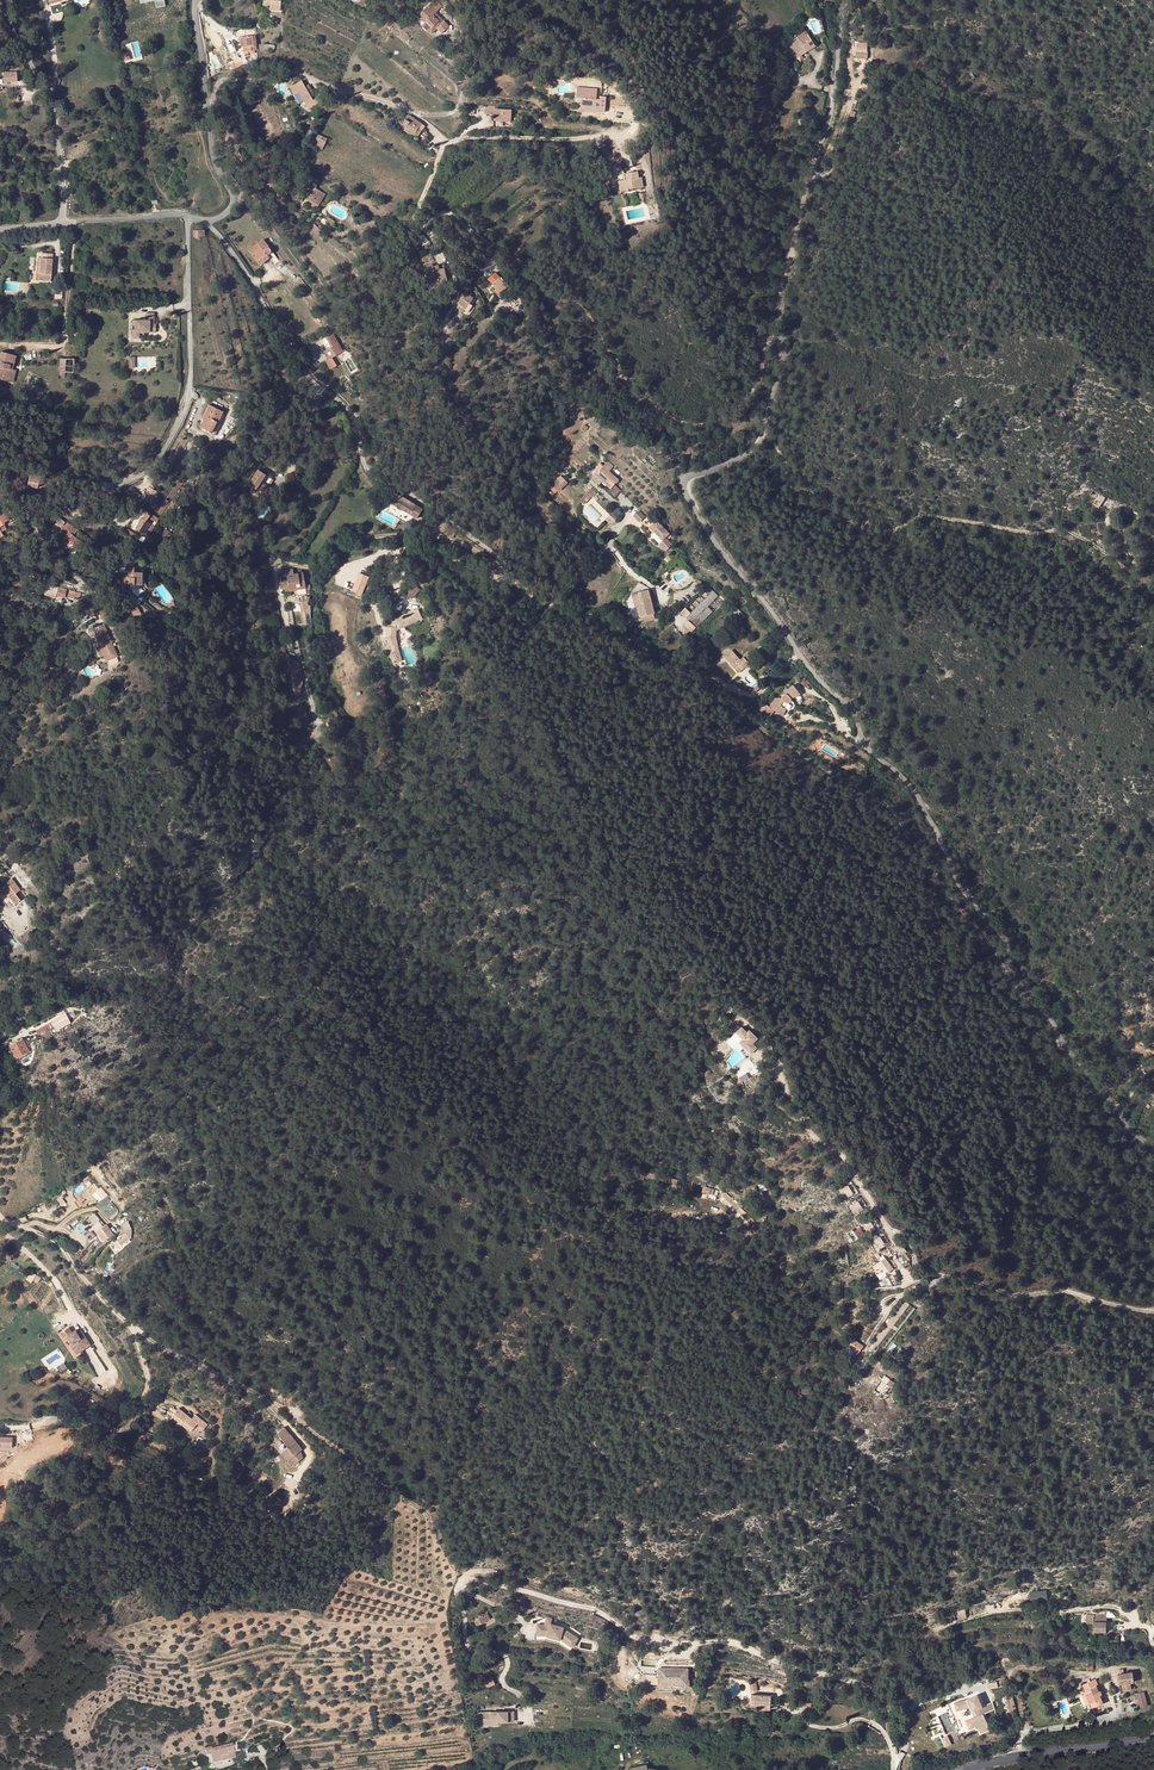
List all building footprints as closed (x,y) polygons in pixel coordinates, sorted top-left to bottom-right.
[(271,5),(270,5),(270,10),(280,11),(281,1),(279,1),(279,0),(271,0),(271,5)] [(431,3),(438,10),(442,7),(435,0),(434,0),(431,3)] [(434,15),(438,10),(431,3),(418,16),(425,24),(426,23),(433,29),(435,27),(437,29),(441,33),(449,26),(444,21),(442,23),(434,15)] [(426,23),(425,24),(423,26),(432,34),(437,29),(435,27),(433,29),(426,23)] [(802,38),(787,47),(793,58),(802,52),(803,55),(817,47),(806,30),(799,34),(802,38)] [(255,35),(244,37),(246,51),(248,51),(248,53),(255,53),(255,50),(257,50),(255,35)] [(850,47),(850,53),(862,55),(864,48),(862,48),(863,41),(853,39),(850,47)] [(127,53),(121,54),(124,61),(130,60),(127,53)] [(17,72),(4,72),(4,81),(17,81),(17,72)] [(315,95),(311,88),(307,90),(305,86),(302,80),(290,87),(294,94),(298,92),(300,94),(304,102),(308,109),(320,102),(321,101),(321,100),(320,98),(319,97),(318,97),(313,100),(311,97),(315,95)] [(592,88),(577,87),(576,98),(582,98),(581,102),(580,110),(599,112),(600,109),(605,109),(606,97),(597,96),(597,89),(592,88)] [(301,104),(304,102),(300,94),(296,97),(301,104)] [(490,111),(490,106),(486,106),(485,115),(494,115),(494,111),(490,111)] [(497,107),(490,106),(490,111),(494,111),(494,115),(494,121),(510,122),(511,110),(497,109),(497,107)] [(402,125),(406,127),(415,133),(421,124),(408,115),(402,125)] [(415,133),(406,127),(404,131),(416,139),(425,126),(421,124),(415,133)] [(315,142),(317,143),(323,146),(327,139),(318,135),(315,142)] [(425,143),(423,147),(430,151),(433,148),(425,143)] [(623,171),(617,172),(620,191),(643,187),(641,178),(639,178),(637,172),(624,174),(623,171)] [(308,188),(311,190),(313,191),(315,188),(316,188),(317,186),(312,183),(308,188)] [(325,194),(316,188),(315,188),(313,191),(311,190),(310,192),(309,191),(308,193),(306,192),(303,196),(314,203),(319,206),(325,194)] [(412,211),(405,208),(404,210),(401,216),(407,219),(412,211)] [(316,222),(314,224),(322,232),(325,229),(316,222)] [(314,224),(310,229),(318,237),(322,232),(314,224)] [(421,234),(415,239),(422,247),(428,242),(421,234)] [(260,265),(269,258),(274,255),(263,240),(249,250),(260,265)] [(52,254),(41,253),(40,258),(37,257),(36,271),(39,272),(39,280),(50,281),(52,254)] [(427,279),(431,278),(429,269),(433,268),(434,271),(439,269),(438,265),(433,266),(432,264),(424,267),(427,279)] [(433,268),(429,269),(431,278),(434,287),(441,284),(441,282),(447,280),(444,268),(439,269),(434,271),(433,268)] [(488,279),(493,284),(495,283),(500,278),(495,273),(488,279)] [(500,298),(504,294),(502,291),(504,290),(506,292),(508,294),(513,290),(501,277),(500,278),(495,283),(496,285),(495,286),(492,289),(500,298)] [(463,299),(469,303),(469,304),(473,299),(467,294),(463,299)] [(465,309),(469,303),(463,299),(459,304),(465,309)] [(154,312),(148,312),(147,318),(136,318),(133,318),(132,324),(135,324),(135,328),(132,328),(132,337),(139,337),(139,329),(149,330),(149,323),(154,323),(154,312)] [(79,334),(73,329),(70,334),(76,339),(79,334)] [(333,334),(321,340),(327,350),(324,352),(328,360),(327,361),(332,368),(336,366),(332,358),(343,352),(333,334)] [(12,355),(0,351),(0,352),(0,379),(8,382),(11,369),(10,369),(11,365),(10,364),(12,355)] [(74,358),(65,358),(65,367),(65,371),(73,371),(74,358)] [(224,412),(209,404),(202,417),(202,418),(202,419),(203,420),(200,427),(212,433),(224,412)] [(585,462),(582,469),(588,472),(591,465),(585,462)] [(412,466),(406,463),(403,469),(409,472),(412,466)] [(582,469),(575,482),(582,486),(595,493),(598,487),(603,480),(588,472),(582,469)] [(257,470),(249,485),(256,489),(265,474),(257,470)] [(47,478),(30,473),(27,486),(37,488),(39,484),(45,485),(47,478)] [(562,475),(550,488),(557,494),(569,481),(562,475)] [(575,482),(572,487),(579,492),(582,486),(575,482)] [(610,491),(616,496),(622,490),(616,485),(610,491)] [(272,489),(267,486),(262,493),(267,497),(272,489)] [(149,487),(142,499),(150,503),(156,491),(149,487)] [(595,493),(594,495),(602,500),(607,492),(598,487),(595,493)] [(133,489),(128,494),(131,497),(136,492),(133,489)] [(395,492),(390,500),(396,503),(397,501),(412,511),(413,509),(417,511),(419,507),(395,492)] [(571,494),(562,510),(568,514),(577,497),(571,494)] [(390,500),(389,501),(395,505),(394,506),(410,515),(412,511),(397,501),(396,503),(390,500)] [(12,516),(9,510),(5,512),(2,509),(0,510),(0,512),(0,513),(0,527),(4,525),(3,523),(9,520),(8,518),(12,516)] [(640,510),(635,516),(641,522),(646,516),(640,510)] [(139,522),(135,528),(143,533),(153,517),(148,514),(148,515),(146,514),(143,519),(141,517),(139,521),(139,522)] [(654,515),(649,524),(666,534),(664,539),(673,545),(678,536),(668,531),(672,525),(654,515)] [(14,519),(12,516),(8,518),(9,520),(3,523),(4,525),(14,519)] [(437,517),(432,526),(445,533),(449,525),(437,517)] [(69,539),(72,535),(76,530),(69,524),(59,535),(58,534),(53,539),(62,546),(68,539),(69,539)] [(77,539),(72,535),(69,539),(73,543),(77,539)] [(281,563),(281,558),(273,557),(268,556),(270,565),(281,563)] [(134,559),(128,559),(128,572),(127,577),(125,577),(122,577),(122,583),(125,583),(125,584),(141,585),(142,578),(133,578),(134,559)] [(81,562),(77,567),(82,571),(85,566),(81,562)] [(284,583),(285,589),(296,587),(297,591),(306,589),(307,593),(309,593),(309,588),(310,584),(305,585),(303,572),(294,574),(293,569),(281,571),(282,576),(280,576),(282,583),(284,583)] [(352,591),(363,595),(371,576),(360,572),(352,591)] [(415,584),(407,593),(412,598),(421,589),(415,584)] [(43,585),(41,594),(52,597),(52,594),(56,595),(65,597),(67,590),(58,588),(43,585)] [(75,596),(76,591),(69,589),(68,596),(75,598),(75,596)] [(632,592),(635,618),(651,616),(648,589),(632,592)] [(708,591),(680,616),(685,621),(712,597),(708,591)] [(173,600),(167,605),(172,609),(175,606),(173,600)] [(145,602),(143,604),(154,612),(156,610),(145,602)] [(137,606),(131,609),(136,618),(142,615),(137,606)] [(109,615),(106,608),(98,612),(101,619),(109,615)] [(407,619),(410,625),(423,619),(418,609),(406,616),(407,619)] [(635,618),(636,624),(652,622),(651,616),(635,618)] [(385,643),(386,645),(392,643),(395,650),(398,649),(395,644),(397,632),(410,625),(407,619),(404,620),(402,617),(390,622),(392,627),(388,629),(385,643)] [(104,624),(93,629),(100,646),(104,655),(115,650),(104,624)] [(392,643),(386,645),(390,653),(391,652),(395,650),(392,643)] [(100,657),(104,655),(100,646),(96,648),(100,657)] [(725,648),(718,655),(732,670),(737,663),(739,661),(742,664),(748,658),(741,651),(735,656),(725,648)] [(395,650),(391,652),(394,659),(401,656),(398,649),(395,650)] [(737,663),(732,670),(736,673),(741,668),(737,663)] [(297,664),(290,665),(292,673),(297,672),(299,681),(301,681),(297,664)] [(773,693),(770,703),(779,707),(781,699),(784,696),(797,691),(800,688),(793,680),(785,686),(782,691),(773,693)] [(755,681),(749,688),(752,690),(758,684),(755,681)] [(12,878),(11,876),(8,877),(10,879),(6,882),(9,884),(0,891),(6,898),(9,896),(15,904),(20,900),(15,893),(21,889),(25,885),(17,874),(12,878)] [(59,1026),(61,1030),(84,1018),(82,1014),(59,1026)] [(748,1034),(743,1029),(738,1034),(744,1041),(741,1044),(752,1055),(758,1050),(754,1045),(759,1040),(751,1032),(748,1034)] [(32,1041),(38,1053),(51,1047),(44,1034),(32,1041)] [(10,1045),(17,1059),(31,1051),(25,1038),(10,1045)] [(692,1154),(686,1166),(693,1170),(700,1157),(692,1154)] [(658,1172),(656,1176),(674,1185),(676,1181),(658,1172)] [(622,1180),(624,1184),(648,1177),(647,1173),(622,1180)] [(689,1181),(688,1184),(706,1194),(708,1190),(689,1181)] [(767,1181),(760,1182),(761,1191),(768,1190),(767,1181)] [(604,1189),(605,1193),(620,1188),(619,1184),(604,1189)] [(847,1187),(841,1191),(846,1200),(852,1195),(847,1187)] [(64,1195),(60,1190),(55,1195),(62,1203),(65,1201),(62,1196),(64,1195)] [(107,1195),(98,1203),(109,1216),(118,1208),(107,1195)] [(730,1196),(727,1198),(739,1212),(742,1210),(730,1196)] [(857,1204),(851,1208),(856,1216),(863,1212),(857,1204)] [(100,1218),(94,1211),(89,1216),(94,1223),(100,1218)] [(129,1219),(122,1222),(126,1230),(118,1235),(119,1237),(118,1238),(122,1243),(132,1235),(132,1227),(129,1219)] [(107,1222),(97,1229),(104,1240),(114,1233),(107,1222)] [(870,1223),(864,1227),(869,1235),(875,1231),(870,1223)] [(856,1240),(867,1233),(862,1226),(852,1232),(856,1240)] [(879,1239),(873,1243),(878,1251),(885,1247),(879,1239)] [(903,1250),(898,1255),(902,1260),(901,1261),(905,1265),(909,1261),(905,1257),(908,1255),(903,1250)] [(880,1263),(881,1263),(873,1269),(877,1275),(882,1271),(885,1276),(888,1274),(893,1271),(884,1259),(880,1263)] [(36,1275),(33,1280),(38,1283),(41,1278),(36,1275)] [(925,1298),(921,1301),(925,1308),(930,1305),(925,1298)] [(90,1345),(82,1332),(79,1335),(77,1332),(75,1330),(72,1332),(69,1328),(61,1333),(64,1338),(66,1337),(67,1336),(75,1347),(73,1349),(77,1354),(90,1345)] [(75,1347),(67,1336),(66,1337),(73,1349),(75,1347)] [(854,1341),(848,1349),(858,1356),(864,1348),(854,1341)] [(173,1408),(167,1415),(170,1418),(172,1416),(177,1411),(173,1408)] [(200,1426),(198,1429),(202,1432),(207,1425),(203,1422),(195,1415),(192,1419),(179,1408),(177,1411),(172,1416),(182,1425),(190,1432),(197,1424),(200,1426)] [(182,1425),(172,1416),(170,1418),(180,1426),(182,1425)] [(302,1449),(290,1434),(289,1434),(284,1427),(277,1433),(288,1447),(281,1452),(288,1460),(287,1461),(292,1466),(303,1457),(301,1450),(302,1449)] [(12,1443),(12,1433),(0,1433),(0,1444),(12,1443)] [(1031,1592),(1032,1600),(1050,1599),(1050,1590),(1031,1592)] [(965,1609),(958,1612),(959,1621),(967,1618),(965,1609)] [(483,1615),(474,1620),(477,1626),(486,1621),(483,1615)] [(1094,1627),(1094,1632),(1106,1632),(1106,1615),(1093,1615),(1094,1624),(1094,1626),(1092,1626),(1092,1627),(1094,1627)] [(563,1627),(550,1623),(551,1621),(547,1620),(546,1625),(544,1624),(537,1624),(537,1634),(535,1634),(535,1639),(546,1639),(558,1643),(570,1651),(572,1647),(568,1644),(571,1638),(565,1634),(567,1632),(562,1629),(563,1628),(563,1627)] [(578,1638),(573,1635),(571,1638),(568,1644),(572,1647),(578,1638)] [(688,1669),(659,1668),(658,1684),(682,1684),(682,1679),(687,1680),(688,1669)] [(1130,1683),(1134,1682),(1131,1672),(1123,1674),(1122,1670),(1118,1671),(1119,1675),(1117,1675),(1119,1685),(1121,1685),(1130,1683)] [(492,1677),(485,1680),(488,1686),(494,1683),(492,1677)] [(1101,1693),(1095,1680),(1083,1685),(1087,1693),(1082,1695),(1086,1705),(1090,1703),(1092,1708),(1103,1703),(1101,1698),(1099,1694),(1101,1693)] [(1130,1683),(1121,1685),(1123,1691),(1131,1689),(1130,1683)] [(1144,1692),(1137,1694),(1137,1695),(1138,1699),(1141,1708),(1148,1706),(1144,1692)] [(773,1696),(751,1694),(750,1703),(759,1704),(764,1704),(763,1709),(770,1710),(770,1705),(770,1701),(772,1702),(773,1696)] [(966,1700),(954,1703),(956,1711),(970,1707),(974,1717),(965,1721),(968,1726),(969,1726),(970,1729),(976,1726),(977,1729),(978,1728),(980,1733),(989,1730),(987,1725),(987,1724),(983,1714),(981,1715),(978,1709),(980,1708),(982,1707),(982,1706),(977,1695),(966,1700)] [(983,1714),(988,1712),(984,1705),(982,1706),(982,1707),(980,1708),(978,1709),(981,1715),(983,1714)] [(481,1726),(501,1726),(501,1722),(516,1722),(516,1710),(481,1711),(481,1726)] [(967,1737),(972,1735),(969,1726),(968,1726),(963,1728),(967,1737)] [(949,1733),(954,1743),(961,1739),(956,1730),(949,1733)] [(947,1747),(954,1744),(949,1735),(943,1737),(947,1747)] [(211,1747),(205,1749),(207,1756),(211,1754),(213,1763),(236,1758),(233,1744),(212,1749),(211,1747)] [(326,1750),(308,1752),(308,1758),(327,1757),(326,1750)]
